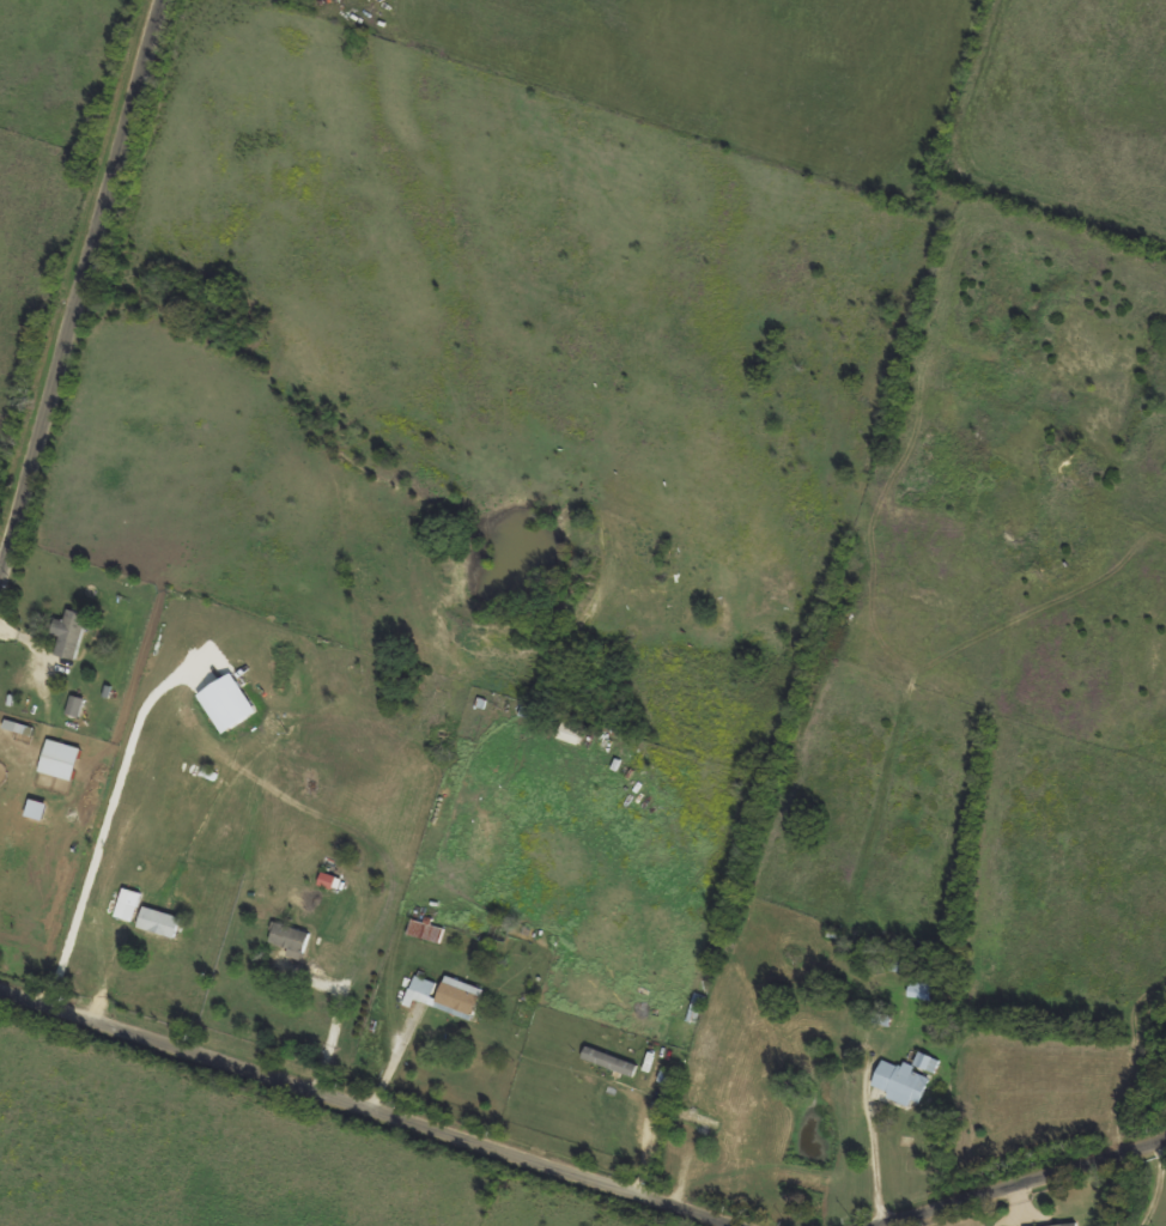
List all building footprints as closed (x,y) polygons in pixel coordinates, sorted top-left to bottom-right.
[(51,655),(72,659),(79,627),(90,629),(93,617),(63,610),(60,621),(50,619),(47,633),(55,635),(51,655)] [(215,733),(251,714),(230,673),(194,691),(215,733)] [(80,698),(67,695),(62,713),(75,717),(80,698)] [(76,748),(43,739),(34,772),(68,780),(76,748)] [(43,802),(24,799),(22,817),(40,819),(43,802)] [(329,889),(332,876),(317,872),(313,884),(329,889)] [(136,892),(117,888),(112,918),(130,921),(136,892)] [(170,938),(176,917),(139,906),(133,927),(170,938)] [(282,956),(298,960),(307,932),(271,922),(265,942),(285,948),(282,956)] [(400,1004),(407,1007),(411,997),(425,1002),(432,982),(410,974),(400,1004)] [(479,989),(441,975),(431,1001),(469,1015),(479,989)] [(904,997),(928,999),(929,983),(905,981),(904,997)] [(630,1077),(634,1065),(583,1045),(578,1058),(630,1077)] [(936,1058),(914,1052),(910,1065),(932,1072),(936,1058)] [(905,1105),(907,1100),(918,1103),(925,1076),(909,1072),(912,1064),(899,1061),(897,1065),(876,1059),(869,1086),(884,1090),(882,1098),(905,1105)]
